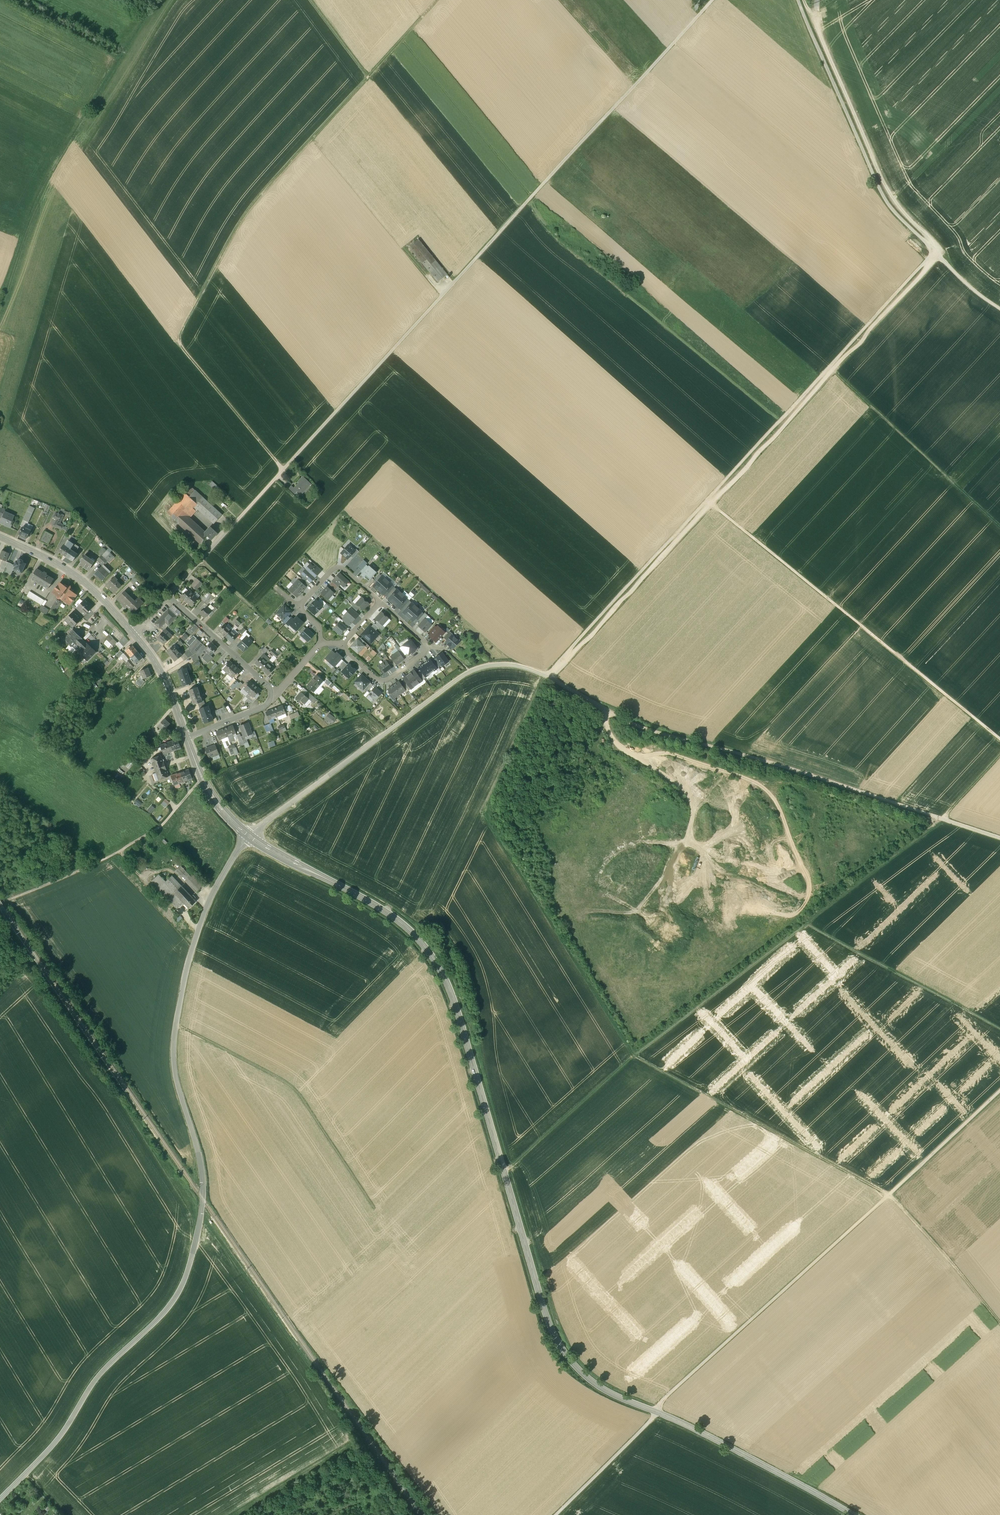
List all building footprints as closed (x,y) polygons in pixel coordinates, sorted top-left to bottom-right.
[(431,255),(427,250),(428,249),(427,248),(426,249),(421,243),(422,242),(421,242),(418,239),(410,246),(409,245),(408,246),(438,282),(447,275),(443,269),(444,269),(443,268),(442,269),(438,263),(439,262),(438,261),(437,262),(432,256),(433,256),(432,255),(431,255)] [(303,476),(299,480),(301,481),(294,488),(297,492),(301,495),(311,484),(303,476)] [(219,488),(212,482),(209,485),(216,491),(219,488)] [(294,488),(292,486),(289,489),(295,494),(297,492),(294,488)] [(222,515),(195,490),(189,497),(197,504),(192,508),(196,512),(198,510),(214,524),(222,515)] [(185,493),(167,513),(171,516),(189,497),(185,493)] [(189,497),(171,516),(200,543),(205,538),(207,536),(204,533),(205,532),(186,516),(192,508),(197,504),(189,497)] [(4,512),(1,518),(0,520),(0,523),(9,527),(13,518),(8,515),(9,514),(4,512)] [(31,514),(26,512),(23,520),(28,522),(31,514)] [(57,520),(53,526),(61,529),(63,528),(63,527),(63,525),(60,523),(64,515),(59,512),(58,514),(55,513),(53,518),(57,520)] [(28,522),(23,520),(20,526),(23,527),(31,530),(33,526),(29,524),(27,523),(28,522)] [(218,533),(210,526),(205,532),(204,533),(207,536),(209,538),(211,540),(218,533)] [(31,530),(23,527),(19,535),(27,538),(28,536),(30,536),(32,533),(30,532),(31,530)] [(45,531),(40,541),(48,545),(53,535),(45,531)] [(69,541),(66,546),(71,549),(74,544),(69,541)] [(66,546),(63,545),(61,549),(59,552),(65,556),(68,551),(69,552),(71,549),(66,546)] [(348,545),(341,553),(347,559),(350,556),(355,551),(355,550),(348,545)] [(78,554),(71,549),(69,552),(68,551),(65,556),(73,561),(78,554)] [(355,551),(350,556),(353,558),(359,551),(356,549),(355,550),(355,551)] [(1,550),(0,554),(0,559),(3,560),(5,561),(8,555),(8,553),(1,550)] [(90,559),(84,555),(81,561),(82,562),(80,565),(88,570),(94,562),(90,559)] [(109,558),(107,556),(105,558),(100,563),(103,566),(103,565),(104,565),(108,561),(110,559),(109,558)] [(23,560),(19,558),(18,561),(17,561),(14,566),(16,567),(14,569),(15,570),(22,573),(26,564),(23,562),(23,561),(23,560)] [(14,566),(8,563),(6,567),(8,568),(6,572),(11,574),(13,570),(15,570),(14,569),(16,567),(14,566)] [(313,567),(310,564),(306,569),(315,577),(319,572),(313,567)] [(104,565),(103,565),(103,566),(102,566),(109,574),(111,572),(104,565)] [(366,565),(360,571),(363,574),(369,567),(366,565)] [(363,574),(361,575),(364,577),(369,581),(377,572),(375,570),(370,565),(363,574)] [(99,569),(95,574),(97,576),(102,581),(109,574),(102,566),(99,569)] [(43,573),(37,569),(31,578),(48,589),(50,585),(50,586),(51,584),(54,579),(46,574),(47,573),(44,572),(43,573)] [(315,577),(306,569),(301,574),(304,577),(310,582),(315,577)] [(348,581),(339,573),(335,579),(341,584),(344,587),(348,581)] [(379,574),(373,580),(376,583),(382,576),(379,574)] [(376,583),(373,586),(378,590),(387,580),(382,576),(376,583)] [(114,577),(106,585),(111,590),(114,593),(121,586),(116,581),(117,580),(114,577)] [(197,579),(192,585),(197,590),(202,584),(197,579)] [(341,584),(335,579),(332,582),(338,587),(341,584)] [(302,583),(298,580),(294,585),(302,592),(306,587),(302,583)] [(387,580),(378,590),(383,594),(386,591),(392,585),(387,580)] [(60,583),(53,592),(69,605),(73,600),(74,600),(73,599),(77,595),(72,592),(73,591),(70,589),(71,588),(70,586),(68,586),(68,587),(65,585),(64,586),(60,583)] [(294,585),(289,589),(297,597),(302,592),(294,585)] [(392,585),(386,591),(388,594),(394,587),(392,585)] [(327,587),(321,593),(328,599),(334,593),(327,587)] [(394,587),(388,594),(391,596),(397,589),(394,587)] [(391,596),(388,599),(393,603),(402,594),(397,589),(391,596)] [(188,590),(185,594),(184,593),(183,593),(181,596),(185,600),(185,599),(187,601),(193,594),(188,590)] [(44,600),(30,591),(27,596),(41,605),(44,600)] [(134,601),(124,591),(117,598),(122,603),(121,604),(125,609),(128,607),(134,613),(142,605),(136,599),(134,601)] [(193,594),(187,601),(189,603),(188,603),(192,607),(195,603),(195,602),(198,599),(193,594)] [(402,594),(393,603),(398,608),(401,605),(407,598),(402,594)] [(362,597),(356,604),(359,608),(362,610),(369,603),(362,597)] [(326,603),(320,598),(318,601),(322,605),(322,606),(323,607),(326,603)] [(407,598),(401,605),(403,607),(409,600),(407,598)] [(57,599),(50,609),(55,613),(62,603),(57,599)] [(85,599),(76,608),(85,616),(93,607),(85,599)] [(316,600),(314,603),(313,602),(311,605),(311,606),(308,609),(314,614),(317,611),(318,612),(320,609),(320,608),(322,606),(322,605),(318,601),(316,600)] [(409,600),(403,607),(406,609),(412,603),(409,600)] [(356,604),(353,602),(351,604),(353,606),(357,610),(358,610),(359,608),(356,604)] [(406,609),(403,612),(408,617),(417,607),(412,603),(406,609)] [(49,610),(42,605),(38,610),(46,615),(49,610)] [(207,606),(203,610),(202,609),(199,613),(205,618),(208,615),(212,611),(214,609),(213,608),(210,605),(208,607),(207,606)] [(284,605),(276,614),(282,619),(284,620),(288,616),(292,612),(284,605)] [(417,607),(408,617),(413,621),(416,618),(421,611),(417,607)] [(351,608),(344,615),(345,616),(352,622),(358,615),(355,612),(351,608)] [(177,617),(168,609),(165,613),(173,621),(177,617)] [(82,619),(74,611),(65,620),(73,628),(82,619)] [(421,611),(416,618),(418,620),(419,620),(424,614),(421,611)] [(382,612),(375,619),(378,622),(382,625),(388,618),(382,612)] [(94,614),(93,615),(92,613),(87,616),(91,623),(98,619),(94,614)] [(165,613),(155,624),(160,629),(165,622),(169,625),(173,621),(165,613)] [(424,614),(419,620),(422,622),(425,619),(427,617),(424,614)] [(352,622),(345,616),(342,620),(343,621),(348,626),(352,622)] [(290,618),(285,623),(289,626),(290,625),(290,624),(294,619),(291,617),(290,618)] [(294,619),(290,624),(290,625),(296,630),(303,622),(297,617),(294,619)] [(419,626),(425,632),(432,624),(425,619),(422,622),(419,626)] [(339,622),(333,628),(340,635),(346,628),(341,623),(339,622)] [(382,625),(378,622),(376,625),(382,631),(385,628),(382,625)] [(231,630),(224,624),(219,630),(225,636),(231,630)] [(434,625),(428,632),(431,634),(437,627),(434,625)] [(371,627),(369,626),(361,635),(371,643),(379,634),(371,627)] [(431,634),(429,636),(436,642),(445,632),(438,626),(431,634)] [(301,635),(308,641),(314,635),(307,628),(306,629),(302,634),(301,635)] [(172,635),(166,629),(163,632),(170,638),(172,635)] [(82,639),(73,630),(64,639),(74,648),(77,644),(79,647),(84,641),(82,639)] [(237,636),(231,630),(225,636),(232,642),(237,636)] [(449,631),(443,638),(447,641),(452,635),(453,634),(449,631)] [(163,632),(158,637),(161,640),(161,641),(164,644),(164,643),(164,644),(170,638),(163,632)] [(250,636),(246,632),(240,639),(242,641),(246,636),(248,638),(250,636)] [(459,642),(452,635),(447,641),(446,642),(448,644),(447,644),(450,647),(451,646),(453,648),(459,642)] [(193,636),(187,643),(190,646),(197,639),(193,636)] [(242,641),(237,646),(244,652),(253,642),(248,638),(246,636),(242,641)] [(190,646),(188,648),(190,650),(194,655),(196,653),(204,645),(197,639),(190,646)] [(361,643),(357,639),(350,647),(358,653),(364,646),(361,643)] [(411,640),(402,646),(407,653),(408,654),(417,648),(411,640)] [(84,641),(79,647),(82,649),(78,652),(88,661),(96,652),(87,643),(86,644),(84,641)] [(207,647),(205,650),(207,652),(209,654),(213,650),(214,651),(217,648),(211,642),(207,647)] [(182,656),(177,649),(178,648),(175,645),(167,652),(175,662),(182,656)] [(204,645),(196,653),(198,657),(203,651),(205,650),(204,650),(207,647),(204,645)] [(133,646),(131,647),(130,646),(127,648),(128,650),(126,651),(131,657),(137,651),(133,646)] [(190,650),(185,653),(189,658),(191,656),(194,655),(190,650)] [(209,654),(207,652),(202,658),(206,661),(208,663),(213,657),(211,656),(215,652),(214,651),(213,650),(209,654)] [(137,651),(131,657),(136,663),(139,660),(142,657),(137,651)] [(326,659),(329,662),(336,654),(332,651),(326,659)] [(398,651),(391,657),(396,664),(404,659),(402,657),(398,651)] [(449,661),(452,659),(446,651),(443,653),(449,661)] [(194,655),(191,656),(194,662),(199,659),(198,657),(196,653),(194,655)] [(336,654),(329,662),(335,667),(343,657),(337,653),(336,654)] [(442,653),(436,657),(436,658),(442,665),(442,666),(448,662),(442,653)] [(260,657),(255,663),(262,669),(267,663),(262,658),(260,657)] [(434,660),(439,667),(442,665),(436,658),(434,660)] [(135,666),(129,659),(126,662),(125,664),(130,670),(135,666)] [(431,662),(429,659),(424,663),(431,673),(436,669),(431,662)] [(233,664),(229,661),(226,665),(227,665),(223,669),(228,673),(234,667),(232,665),(233,664)] [(343,661),(339,666),(343,670),(348,665),(343,661)] [(386,661),(379,666),(384,673),(391,668),(389,665),(386,661)] [(216,663),(212,667),(209,671),(211,673),(218,665),(216,663)] [(274,669),(267,663),(262,669),(268,675),(274,669)] [(343,670),(342,671),(342,673),(348,677),(349,677),(356,670),(349,663),(348,665),(343,670)] [(431,673),(424,663),(419,667),(421,669),(426,677),(431,673)] [(236,668),(234,667),(228,673),(234,679),(240,671),(237,668),(236,668)] [(148,668),(140,671),(143,679),(151,675),(148,668)] [(187,670),(186,668),(178,671),(183,686),(192,683),(187,670)] [(416,674),(414,671),(413,671),(409,674),(416,685),(422,681),(416,674)] [(361,674),(355,682),(363,689),(364,689),(370,682),(361,674)] [(409,674),(404,678),(404,679),(406,681),(411,689),(416,685),(409,674)] [(316,675),(307,686),(314,692),(323,681),(317,675),(316,675)] [(236,680),(231,686),(234,688),(239,683),(236,680)] [(253,684),(249,681),(246,684),(247,685),(244,689),(249,693),(255,686),(253,684)] [(370,682),(364,689),(367,692),(373,685),(370,682)] [(402,686),(399,682),(393,686),(400,694),(405,691),(405,690),(402,686)] [(255,686),(249,693),(254,697),(257,693),(258,694),(261,691),(257,687),(257,688),(255,686)] [(400,694),(393,686),(388,689),(392,694),(394,698),(395,698),(400,694)] [(202,701),(197,687),(189,690),(194,705),(198,703),(202,701)] [(381,693),(375,687),(369,694),(375,700),(381,693)] [(105,688),(101,691),(109,699),(112,697),(105,688)] [(304,695),(301,692),(296,698),(299,701),(300,700),(304,704),(306,701),(309,699),(304,695)] [(249,693),(246,697),(251,702),(252,703),(259,695),(258,694),(257,693),(254,697),(249,693)] [(317,700),(312,695),(310,697),(305,694),(304,695),(309,699),(306,701),(307,702),(309,700),(314,703),(317,700)] [(251,702),(246,697),(243,700),(248,705),(251,702)] [(282,705),(274,709),(277,716),(285,713),(282,705)] [(200,709),(199,709),(205,723),(213,720),(208,706),(206,707),(200,709)] [(274,709),(266,712),(269,720),(277,716),(274,709)] [(336,719),(329,714),(325,718),(331,723),(331,722),(333,724),(336,719)] [(170,724),(164,719),(158,726),(160,728),(161,728),(161,727),(164,730),(163,730),(164,731),(170,724)] [(274,732),(270,723),(264,726),(267,732),(270,730),(271,733),(273,732),(274,732)] [(247,724),(240,727),(244,735),(244,736),(246,740),(253,737),(251,733),(247,724)] [(232,725),(224,729),(227,736),(232,734),(236,733),(232,725)] [(224,729),(216,732),(219,740),(227,736),(224,729)] [(178,739),(169,742),(172,751),(181,748),(178,739)] [(169,742),(160,745),(163,755),(172,751),(169,742)] [(215,745),(206,749),(209,758),(218,754),(215,745)] [(161,755),(151,759),(155,769),(165,766),(164,762),(163,762),(161,755)] [(165,766),(155,769),(159,780),(168,777),(166,770),(167,770),(165,766)] [(189,769),(180,772),(183,782),(192,778),(189,769)] [(180,772),(171,775),(173,780),(174,785),(183,782),(180,772)] [(166,799),(162,804),(165,807),(170,802),(166,799)] [(151,805),(147,810),(151,814),(155,809),(151,805)] [(183,863),(177,857),(175,861),(180,866),(181,865),(183,863)] [(181,865),(180,866),(177,869),(176,870),(181,876),(182,875),(187,881),(191,877),(191,876),(181,865)] [(174,893),(165,882),(166,881),(159,874),(151,881),(152,881),(154,884),(155,884),(157,887),(159,889),(159,890),(160,889),(161,891),(161,892),(162,892),(164,894),(164,895),(167,897),(167,898),(170,900),(169,900),(170,901),(170,900),(172,903),(175,906),(177,909),(181,905),(179,903),(182,901),(174,893)] [(199,881),(193,874),(191,876),(191,877),(187,881),(197,891),(203,885),(199,881)] [(166,881),(165,882),(174,893),(182,886),(172,875),(166,881)] [(192,896),(182,886),(174,893),(182,901),(189,908),(196,901),(194,899),(192,896)]
